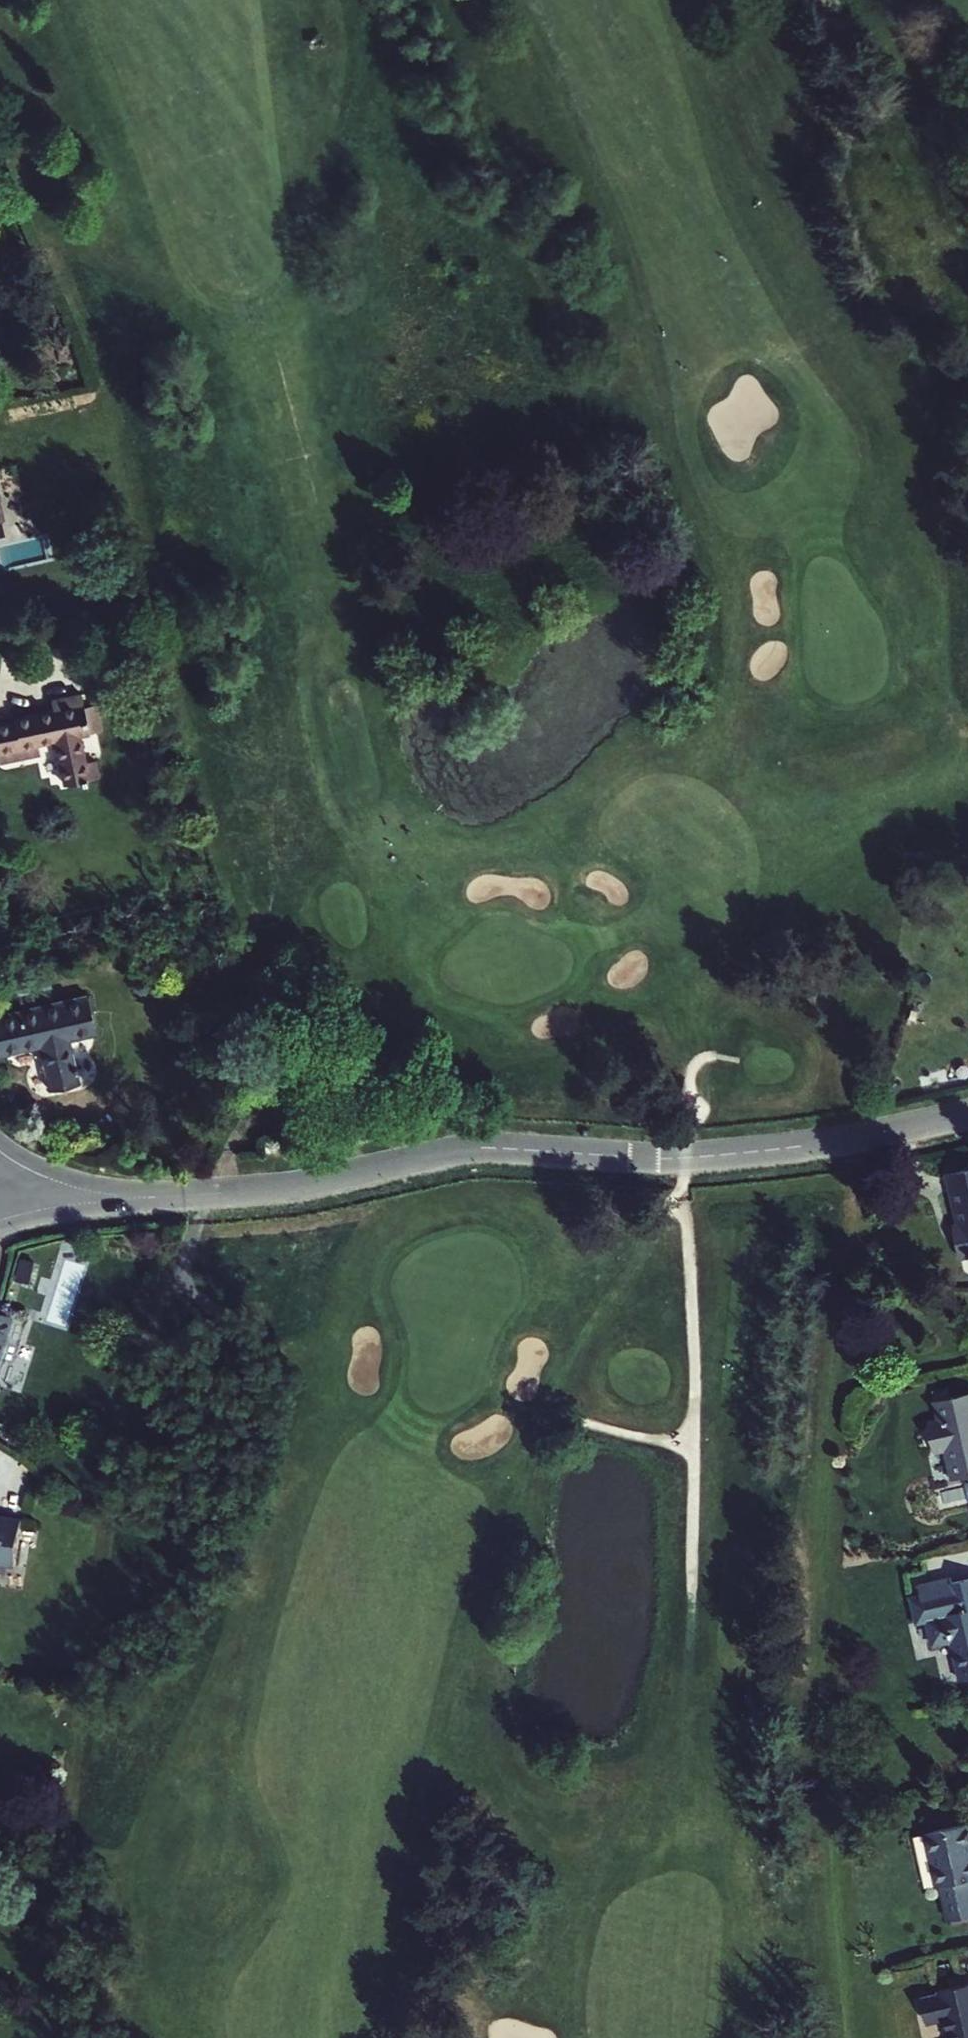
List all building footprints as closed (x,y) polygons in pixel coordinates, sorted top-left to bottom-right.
[(0,500),(0,504),(3,518),(0,519),(0,532),(18,528),(11,498),(0,500)] [(51,700),(52,710),(14,717),(15,721),(0,724),(0,764),(40,756),(38,746),(55,742),(64,786),(98,778),(95,761),(88,762),(83,736),(97,732),(92,705),(84,707),(81,694),(51,700)] [(26,1008),(0,1014),(0,1056),(38,1047),(48,1091),(79,1084),(68,1040),(96,1034),(86,995),(57,1001),(59,1009),(28,1015),(26,1008)] [(57,1001),(26,1008),(28,1015),(59,1009),(57,1001)] [(948,1174),(960,1223),(963,1236),(957,1238),(962,1258),(967,1257),(967,1169),(948,1174)] [(963,1236),(960,1223),(954,1224),(957,1238),(963,1236)] [(4,1359),(10,1340),(21,1342),(28,1318),(7,1313),(8,1309),(0,1306),(0,1373),(4,1359)] [(10,1340),(4,1359),(15,1361),(21,1342),(10,1340)] [(940,1402),(944,1422),(932,1425),(938,1453),(950,1451),(956,1481),(967,1478),(967,1396),(940,1402)] [(23,1519),(0,1516),(0,1563),(17,1565),(23,1519)] [(951,1582),(958,1612),(928,1619),(935,1647),(953,1642),(962,1681),(967,1680),(967,1578),(951,1582)] [(924,1835),(936,1885),(940,1885),(949,1922),(967,1917),(967,1825),(924,1835)] [(922,1998),(928,2024),(941,2020),(945,2037),(967,2037),(967,1987),(922,1998)]
